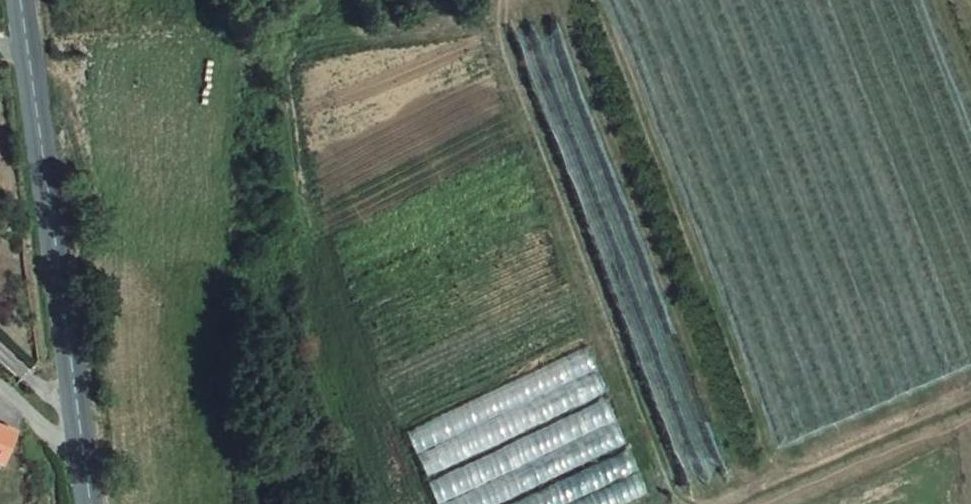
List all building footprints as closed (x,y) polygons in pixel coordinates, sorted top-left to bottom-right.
[(24,428),(0,418),(0,453),(12,458),(24,428)]
